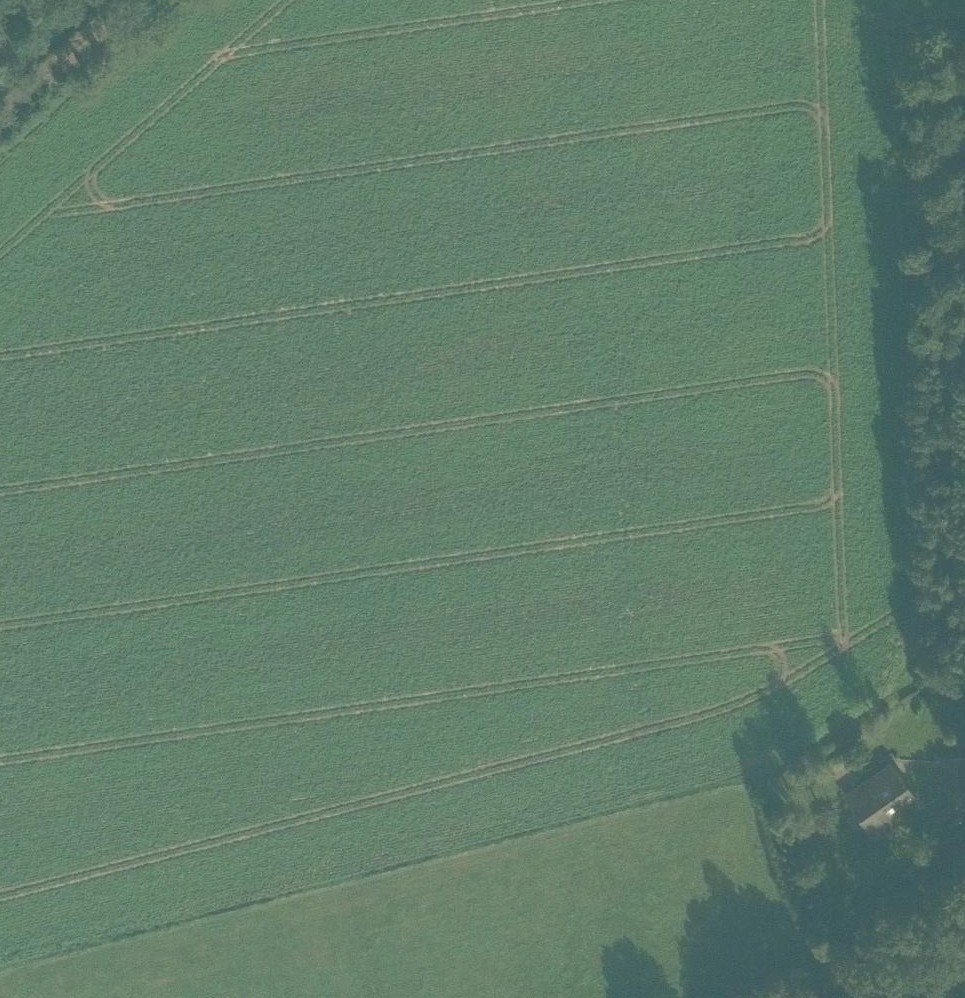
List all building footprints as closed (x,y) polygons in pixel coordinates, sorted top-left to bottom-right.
[(946,791),(964,790),(964,758),(949,758),(950,774),(946,775),(946,791)] [(847,799),(860,818),(871,834),(901,813),(903,817),(920,805),(893,767),(847,799)]
